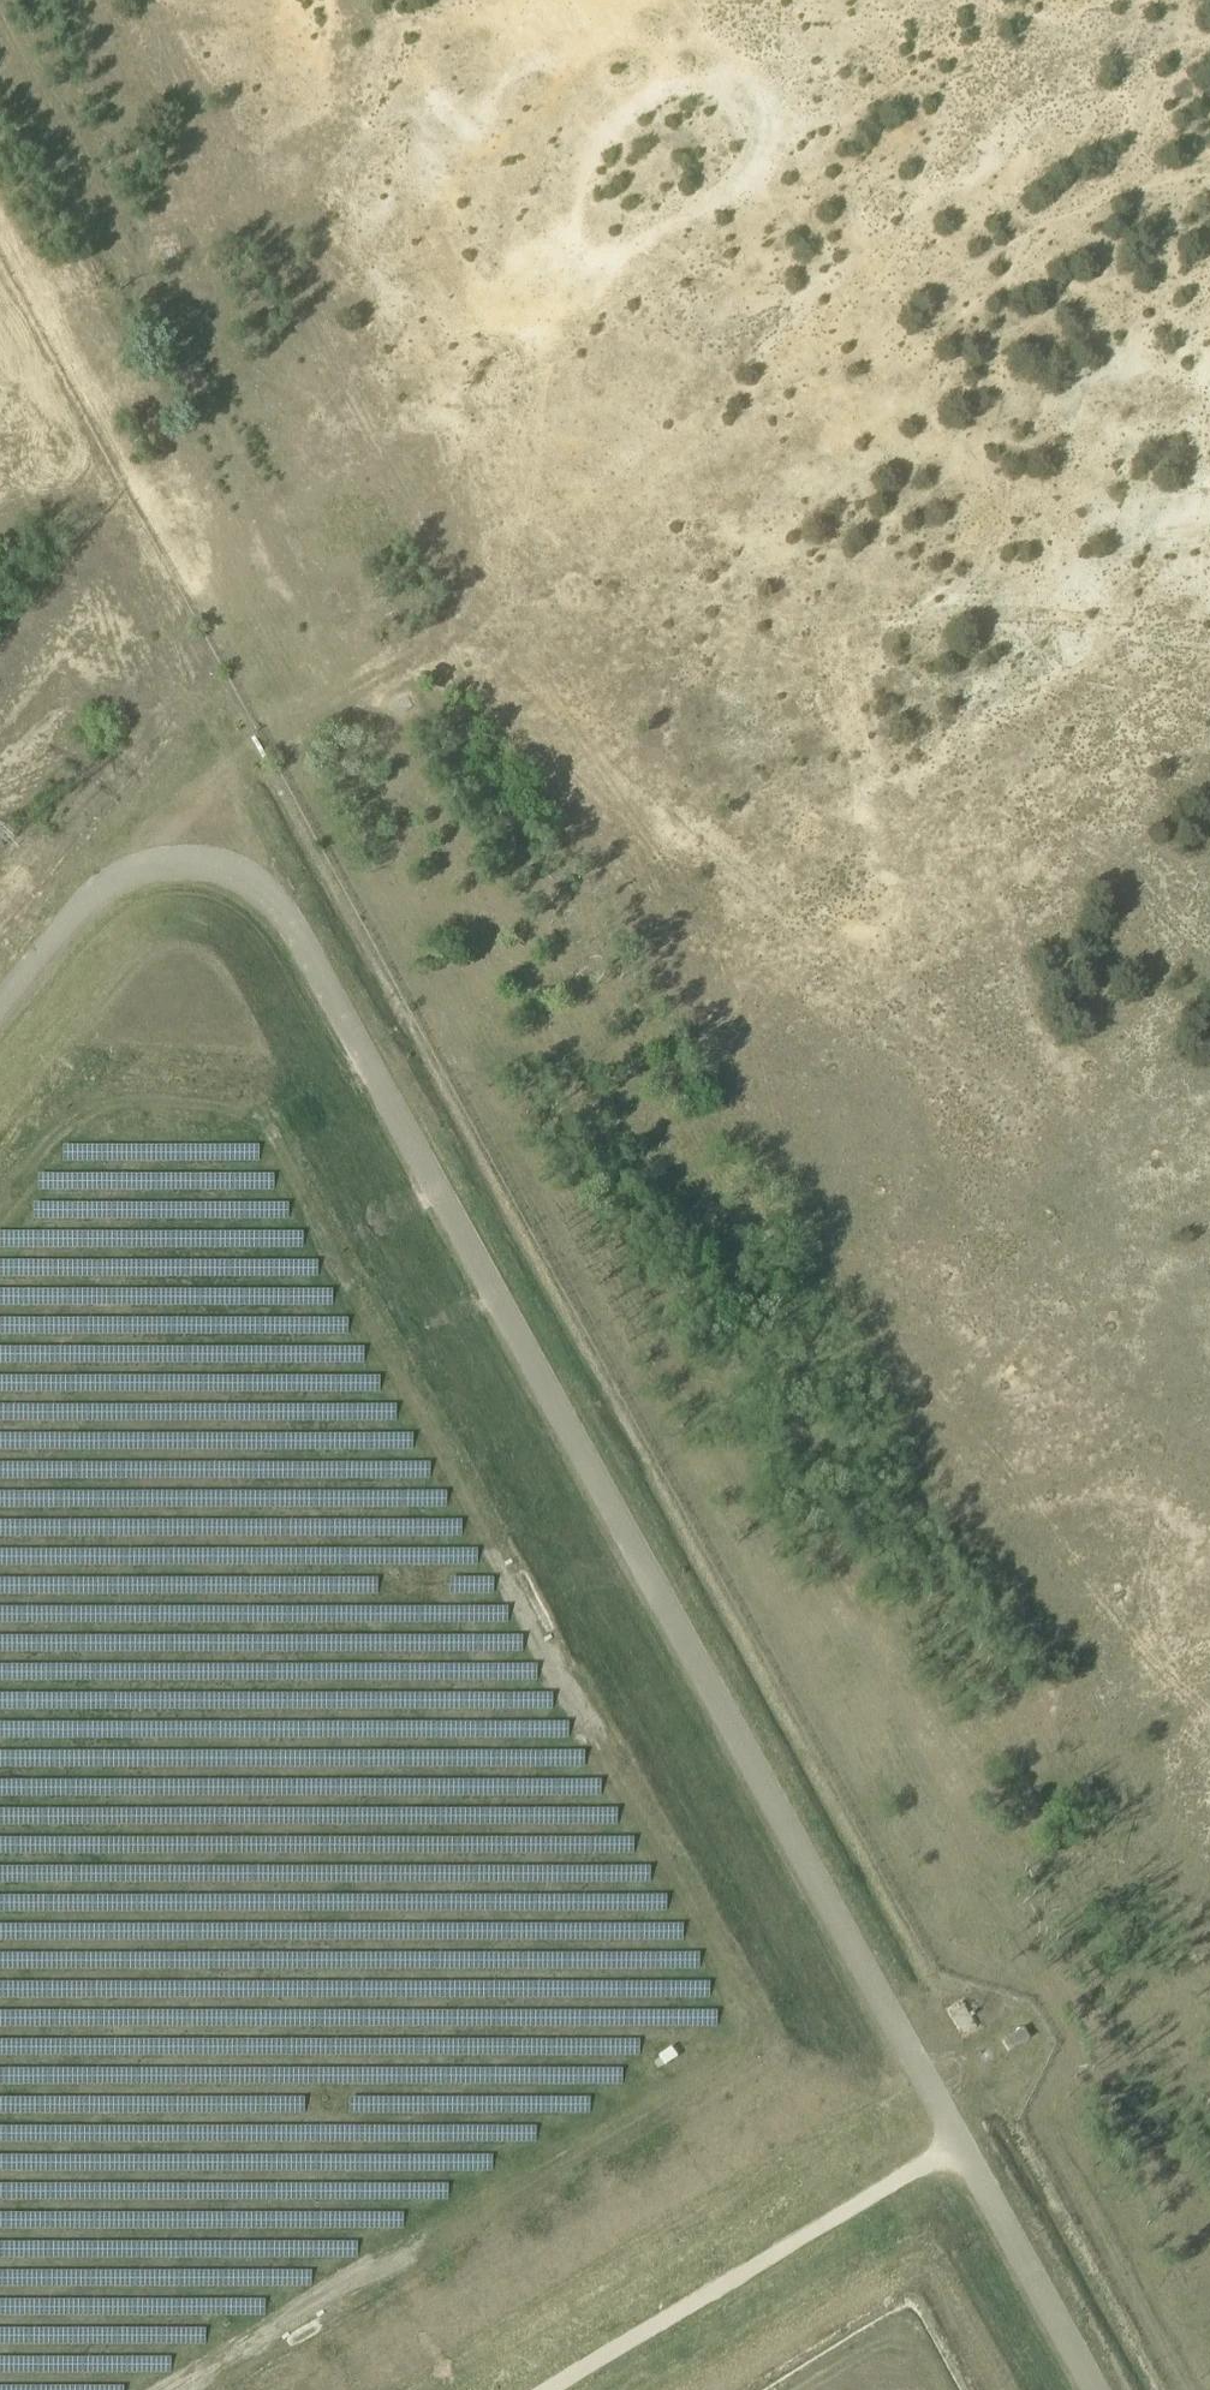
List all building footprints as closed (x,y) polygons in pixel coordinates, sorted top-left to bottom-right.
[(1026,2026),(1003,2038),(1010,2051),(1033,2039),(1026,2026)]
